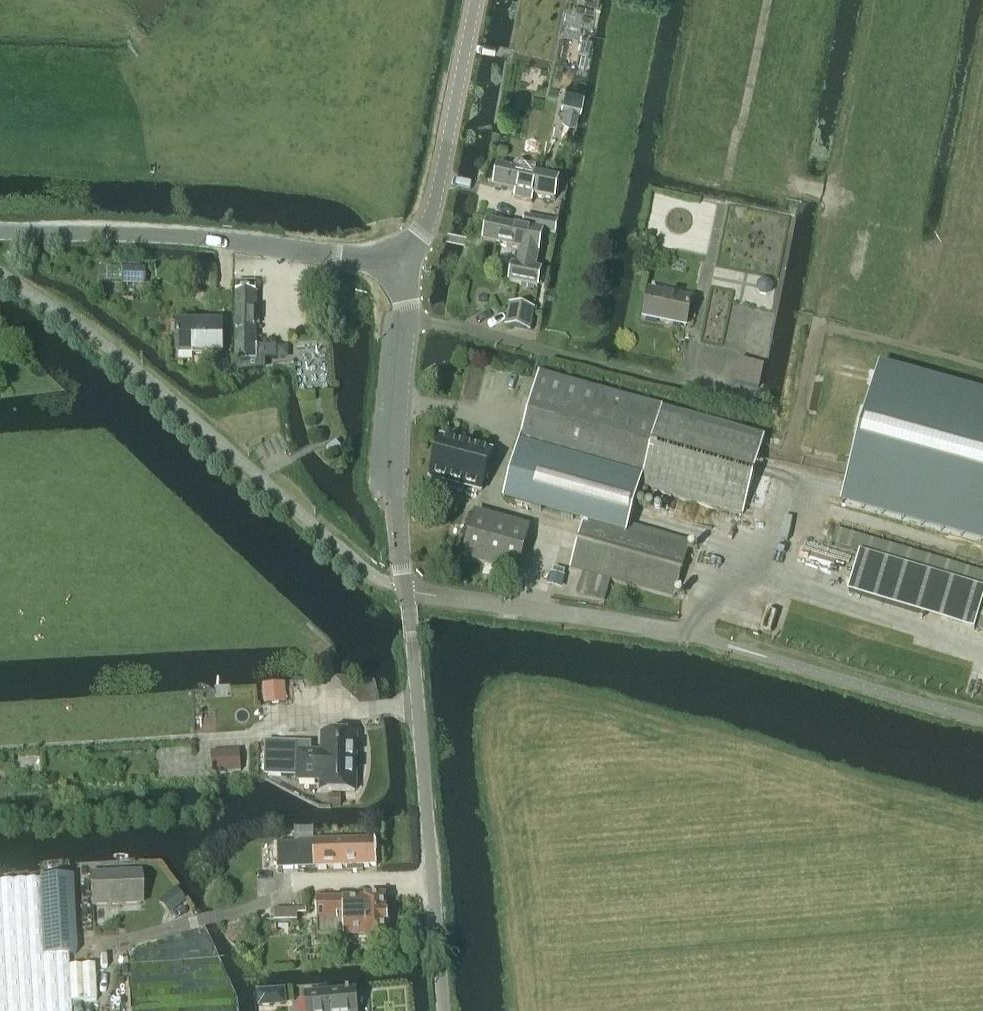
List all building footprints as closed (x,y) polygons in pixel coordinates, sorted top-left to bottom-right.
[(566,88),(562,104),(580,108),(583,92),(566,88)] [(499,167),(495,188),(516,192),(515,199),(533,203),(534,196),(555,200),(559,179),(525,172),(525,168),(523,164),(518,163),(514,165),(513,170),(499,167)] [(555,235),(557,223),(525,217),(523,229),(543,233),(555,235)] [(536,270),(543,233),(523,229),(487,222),(483,243),(521,251),(518,267),(513,266),(510,284),(538,289),(540,283),(542,282),(543,277),(541,275),(542,271),(536,270)] [(123,269),(123,286),(145,286),(145,270),(123,269)] [(760,295),(766,296),(772,292),(773,286),(770,280),(763,279),(757,283),(756,289),(760,295)] [(686,327),(691,300),(650,291),(644,318),(686,327)] [(236,327),(236,334),(236,359),(236,370),(255,371),(255,369),(265,368),(265,360),(276,360),(276,348),(265,348),(256,348),(256,292),(236,292),(236,327)] [(531,331),(534,311),(512,306),(508,326),(531,331)] [(178,356),(222,356),(223,326),(178,326),(178,356)] [(281,360),(288,354),(288,348),(276,348),(276,360),(281,360)] [(740,360),(735,383),(758,388),(763,365),(740,360)] [(229,364),(216,364),(216,374),(229,374),(229,364)] [(880,367),(844,507),(982,546),(982,395),(880,367)] [(532,396),(517,452),(641,487),(641,486),(741,516),(764,437),(661,408),(538,375),(532,396)] [(441,440),(431,478),(448,482),(446,489),(461,493),(463,486),(482,491),(492,453),(441,440)] [(327,449),(332,455),(341,448),(336,441),(327,449)] [(517,452),(502,501),(584,524),(586,517),(629,530),(641,487),(517,452)] [(518,575),(531,528),(474,513),(461,560),(518,575)] [(584,524),(571,571),(583,574),(577,594),(604,601),(610,581),(674,599),(689,546),(650,535),(629,530),(586,517),(584,524)] [(835,530),(830,547),(858,555),(847,597),(982,638),(982,573),(835,530)] [(285,683),(263,684),(265,704),(286,702),(285,683)] [(322,753),(298,753),(297,781),(321,781),(321,791),(355,792),(356,736),(322,735),(322,753)] [(212,773),(241,771),(240,751),(210,753),(212,773)] [(265,777),(281,776),(280,760),(264,761),(265,777)] [(328,795),(328,805),(341,806),(341,796),(328,795)] [(279,870),(283,869),(348,867),(348,872),(363,872),(363,867),(377,866),(376,840),(277,843),(279,870)] [(92,906),(140,905),(138,875),(91,876),(92,906)] [(70,1002),(95,999),(93,966),(68,966),(67,955),(74,954),(70,876),(0,880),(0,1010),(70,1010),(70,1002)] [(385,925),(388,925),(388,914),(386,915),(385,897),(365,897),(364,899),(344,899),(344,900),(317,900),(318,937),(365,937),(366,940),(386,940),(385,925)] [(297,910),(274,910),(274,924),(297,923),(297,916),(306,915),(306,910),(297,910)] [(249,923),(227,935),(226,936),(236,948),(243,944),(244,946),(248,944),(247,941),(252,938),(249,933),(254,930),(249,923)] [(271,990),(258,991),(259,1008),(272,1007),(271,990)] [(356,992),(306,996),(308,1010),(357,1010),(356,992)]
